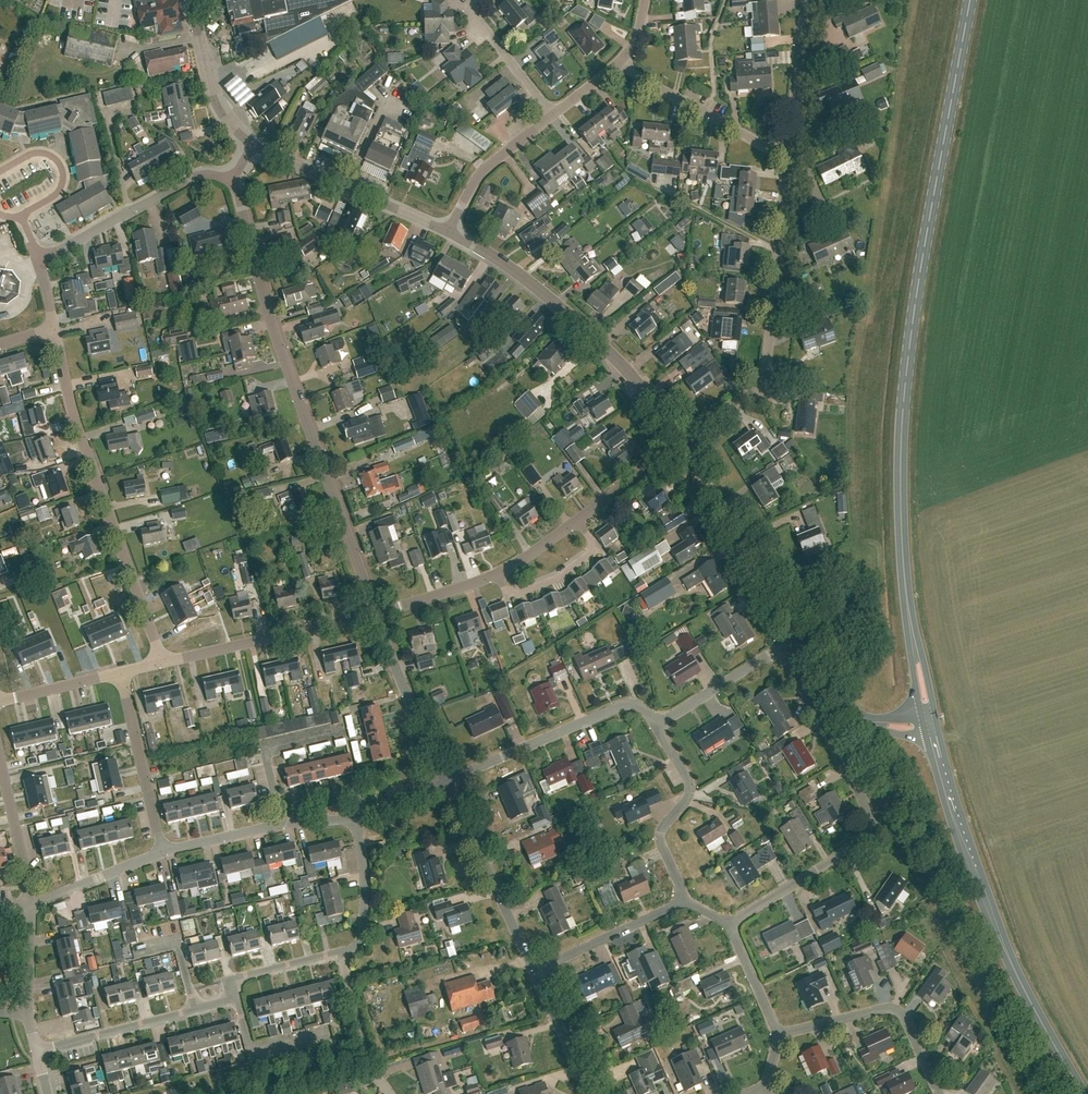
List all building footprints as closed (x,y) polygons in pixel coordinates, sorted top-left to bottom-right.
[(176,0),(145,0),(136,2),(142,30),(158,26),(161,36),(182,32),(176,0)] [(356,0),(259,0),(259,1),(254,2),(249,3),(248,0),(226,5),(228,15),(229,15),(230,19),(232,28),(237,27),(239,35),(255,32),(253,23),(253,22),(263,20),(266,35),(268,44),(276,59),(327,34),(319,18),(356,0)] [(511,0),(510,0),(505,4),(504,3),(499,6),(501,8),(499,9),(506,18),(505,19),(514,30),(524,21),(528,26),(538,18),(527,5),(520,11),(511,0)] [(599,1),(597,9),(611,11),(612,3),(621,5),(622,0),(595,0),(599,1)] [(684,3),(682,4),(683,14),(704,12),(703,0),(683,0),(684,3)] [(424,13),(425,24),(452,22),(452,11),(447,11),(446,1),(432,2),(433,12),(424,13)] [(757,14),(757,20),(777,19),(776,2),(754,4),(755,14),(757,14)] [(577,7),(568,14),(584,21),(588,12),(577,7)] [(880,24),(872,7),(846,19),(844,16),(833,21),(837,29),(844,26),(849,39),(880,24)] [(596,16),(591,26),(601,30),(605,20),(596,16)] [(777,19),(757,20),(758,27),(756,27),(757,38),(778,36),(777,19)] [(452,22),(425,24),(425,35),(434,34),(434,45),(449,44),(448,33),(453,33),(452,22)] [(604,47),(586,24),(580,29),(578,27),(568,34),(586,57),(593,52),(595,54),(604,47)] [(676,44),(695,43),(694,32),(699,32),(699,25),(673,28),(674,38),(676,38),(676,44)] [(117,37),(71,27),(64,57),(111,67),(117,37)] [(556,31),(546,38),(560,56),(570,49),(556,31)] [(764,52),(763,38),(750,39),(751,53),(764,52)] [(569,75),(544,43),(533,51),(541,63),(535,67),(551,88),(569,75)] [(695,43),(676,44),(677,51),(675,51),(676,62),(702,60),(701,53),(696,53),(695,43)] [(229,51),(231,57),(248,50),(245,44),(229,51)] [(450,78),(472,60),(465,51),(461,55),(455,46),(444,55),(450,63),(443,69),(450,78)] [(851,58),(845,46),(831,52),(837,65),(851,58)] [(189,65),(186,48),(163,53),(162,50),(144,54),(148,76),(174,71),(173,68),(189,65)] [(862,58),(858,49),(852,52),(856,61),(862,58)] [(751,54),(754,87),(760,87),(761,89),(771,88),(769,66),(766,67),(765,52),(751,54)] [(404,54),(389,55),(389,65),(405,64),(404,54)] [(747,88),(754,87),(751,54),(745,54),(745,60),(734,61),(735,78),(729,79),(730,92),(736,92),(736,91),(747,90),(747,88)] [(479,68),(472,60),(450,78),(457,86),(464,81),(470,88),(481,79),(475,72),(479,68)] [(886,71),(882,62),(860,71),(865,82),(882,75),(881,73),(886,71)] [(386,73),(377,64),(354,84),(363,94),(386,73)] [(511,87),(503,78),(485,92),(492,102),(486,106),(496,118),(519,100),(510,88),(511,87)] [(327,84),(323,79),(308,92),(312,97),(327,84)] [(254,99),(237,80),(224,91),(240,111),(254,99)] [(286,93),(276,81),(263,93),(262,92),(254,99),(247,105),(258,119),(262,115),(268,122),(282,111),(275,102),(286,93)] [(861,99),(854,82),(817,97),(821,105),(827,102),(830,110),(845,104),(846,106),(861,99)] [(362,94),(354,85),(331,104),(320,128),(326,131),(321,141),(352,156),(372,114),(370,113),(374,103),(362,94)] [(167,111),(188,107),(187,99),(182,100),(180,86),(163,90),(167,111)] [(130,87),(123,89),(127,102),(133,101),(130,87)] [(421,100),(430,93),(426,88),(417,95),(421,100)] [(123,89),(116,90),(120,104),(127,102),(123,89)] [(116,90),(110,92),(113,106),(120,104),(116,90)] [(106,107),(113,106),(110,92),(103,94),(106,107)] [(10,137),(12,134),(29,135),(30,138),(61,131),(61,129),(63,129),(64,130),(63,132),(68,135),(69,133),(71,134),(71,136),(69,136),(74,158),(73,159),(79,183),(83,182),(85,191),(56,207),(66,225),(82,216),(84,219),(111,204),(104,190),(111,186),(108,175),(102,177),(99,162),(100,162),(93,130),(92,131),(91,126),(96,124),(90,95),(60,102),(61,107),(56,108),(55,107),(24,114),(19,114),(0,107),(0,133),(10,137)] [(877,112),(890,106),(887,98),(873,104),(877,112)] [(465,113),(457,104),(447,112),(451,117),(452,116),(456,121),(465,113)] [(188,107),(167,111),(168,119),(173,118),(176,131),(192,128),(188,107)] [(316,116),(300,107),(295,117),(298,119),(288,138),(299,144),(305,133),(307,134),(316,116)] [(599,116),(615,137),(619,134),(615,129),(613,125),(619,120),(621,123),(627,119),(619,108),(613,112),(610,108),(599,116)] [(615,137),(599,116),(589,125),(604,145),(605,145),(598,136),(604,132),(607,135),(611,140),(615,137)] [(140,126),(134,117),(127,122),(132,130),(140,126)] [(364,161),(388,172),(403,140),(408,129),(396,123),(384,118),(379,128),(364,161)] [(604,145),(589,125),(578,133),(588,145),(588,144),(592,150),(598,145),(600,148),(604,145)] [(648,153),(653,153),(656,127),(643,126),(642,132),(634,131),(632,148),(640,148),(641,141),(649,142),(648,146),(649,146),(648,153)] [(656,127),(653,153),(657,154),(658,147),(659,147),(659,143),(667,143),(666,149),(673,149),(675,136),(668,135),(669,129),(656,127)] [(407,158),(405,157),(400,168),(409,172),(405,180),(422,187),(430,169),(435,159),(428,156),(436,139),(419,131),(407,158)] [(159,146),(145,153),(155,172),(163,168),(161,165),(172,158),(171,156),(179,152),(174,143),(165,138),(157,142),(159,146)] [(865,171),(853,145),(837,153),(840,159),(817,169),(825,185),(854,171),(856,175),(865,171)] [(145,153),(141,146),(134,149),(139,157),(138,157),(140,161),(128,167),(136,182),(155,172),(145,153)] [(554,160),(551,155),(554,160),(570,180),(576,176),(572,171),(577,167),(579,169),(583,166),(588,173),(595,168),(586,157),(581,161),(570,147),(554,160)] [(696,183),(701,184),(705,154),(691,152),(690,158),(683,157),(681,172),(689,173),(690,168),(697,169),(696,177),(697,177),(696,183)] [(554,160),(551,155),(550,154),(534,167),(544,180),(539,185),(548,196),(558,188),(553,182),(564,173),(570,180),(554,160)] [(718,156),(705,154),(701,184),(705,184),(706,174),(707,174),(708,170),(716,171),(718,156)] [(609,169),(601,159),(596,163),(604,173),(609,169)] [(659,161),(652,160),(651,173),(658,174),(659,161)] [(665,175),(666,162),(659,161),(658,174),(665,175)] [(673,163),(666,162),(665,175),(671,176),(673,163)] [(680,163),(673,163),(671,176),(678,176),(680,163)] [(739,181),(738,188),(753,190),(755,176),(741,175),(741,167),(729,166),(729,169),(721,168),(719,180),(729,181),(729,179),(739,181)] [(638,170),(635,177),(646,183),(649,176),(638,170)] [(615,180),(609,172),(599,179),(605,187),(615,180)] [(577,181),(574,178),(571,181),(579,191),(586,186),(580,178),(577,181)] [(307,180),(287,184),(291,203),(311,199),(307,180)] [(291,203),(287,184),(267,188),(272,210),(278,208),(278,206),(291,203)] [(733,201),(752,203),(753,190),(738,188),(733,187),(732,200),(733,201)] [(552,208),(541,193),(526,204),(537,219),(552,208)] [(817,200),(809,199),(807,217),(815,218),(817,200)] [(732,206),(736,206),(735,213),(729,213),(728,220),(740,227),(744,220),(744,215),(750,216),(752,203),(733,201),(732,206)] [(623,203),(617,207),(621,212),(627,208),(623,203)] [(332,211),(320,206),(315,218),(327,223),(332,211)] [(352,209),(346,206),(341,217),(334,214),(327,230),(350,240),(362,213),(359,212),(360,211),(353,208),(352,209)] [(520,217),(500,206),(488,228),(505,238),(511,226),(514,228),(520,217)] [(181,211),(176,214),(182,225),(188,222),(181,211)] [(291,224),(289,212),(277,214),(279,226),(291,224)] [(550,222),(546,216),(534,224),(536,227),(534,228),(534,227),(519,237),(526,246),(524,249),(527,254),(531,253),(531,254),(546,244),(540,235),(548,230),(546,227),(549,224),(550,222)] [(638,220),(630,226),(636,233),(643,227),(638,220)] [(571,230),(565,224),(553,234),(559,240),(571,230)] [(407,232),(392,225),(383,245),(399,252),(407,232)] [(228,245),(224,230),(204,236),(204,233),(189,237),(194,256),(202,254),(203,260),(224,255),(223,249),(228,247),(227,245),(228,245)] [(156,246),(153,231),(133,235),(139,263),(156,259),(160,275),(170,273),(165,250),(158,251),(157,246),(156,246)] [(853,251),(845,234),(822,244),(821,242),(808,247),(815,264),(838,254),(840,257),(853,251)] [(292,243),(290,235),(270,240),(273,255),(293,250),(293,248),(297,247),(304,257),(320,245),(313,235),(300,245),(298,242),(292,243)] [(748,247),(735,245),(736,237),(722,235),(720,249),(724,250),(722,270),(738,271),(739,266),(746,266),(748,247)] [(423,240),(419,238),(415,246),(410,244),(403,259),(412,263),(415,270),(423,267),(426,260),(427,261),(433,248),(422,243),(423,240)] [(558,260),(567,271),(584,258),(579,252),(582,250),(573,239),(561,248),(566,254),(558,260)] [(106,248),(110,268),(118,266),(120,274),(132,272),(129,259),(123,260),(119,245),(106,248)] [(110,268),(106,248),(93,250),(96,266),(90,267),(93,280),(104,277),(103,269),(110,268)] [(388,264),(384,257),(360,274),(365,281),(370,278),(369,277),(388,264)] [(433,276),(447,284),(458,266),(444,257),(433,276)] [(584,258),(567,271),(576,283),(580,280),(584,276),(588,282),(600,272),(591,261),(589,263),(584,258)] [(617,278),(625,270),(617,261),(609,269),(617,278)] [(458,266),(447,284),(460,293),(472,274),(458,266)] [(423,279),(419,272),(396,283),(401,294),(409,290),(407,287),(423,279)] [(681,280),(676,273),(653,290),(658,297),(681,280)] [(62,286),(64,299),(84,295),(83,287),(91,285),(88,274),(76,276),(77,283),(62,286)] [(736,278),(723,277),(722,284),(727,284),(725,303),(742,305),(744,283),(735,282),(736,278)] [(1,278),(0,279),(0,301),(4,301),(6,301),(12,297),(13,295),(14,288),(13,286),(9,281),(8,279),(1,278)] [(501,288),(488,278),(481,288),(475,284),(466,296),(478,305),(482,300),(488,305),(501,288)] [(633,279),(625,289),(635,297),(643,287),(633,279)] [(244,296),(237,298),(235,291),(236,291),(233,282),(220,285),(223,294),(224,294),(225,298),(210,301),(213,314),(216,313),(218,318),(248,311),(244,296)] [(609,289),(604,285),(597,293),(596,292),(587,304),(601,315),(611,304),(609,303),(619,291),(612,286),(609,289)] [(307,287),(306,286),(282,292),(287,308),(311,301),(310,299),(315,297),(312,286),(307,287)] [(799,291),(806,307),(817,302),(810,286),(799,291)] [(351,296),(356,305),(368,298),(363,289),(351,296)] [(86,303),(84,295),(64,299),(67,312),(82,309),(84,315),(97,313),(94,301),(86,303)] [(524,308),(513,297),(496,314),(507,325),(524,308)] [(458,306),(452,299),(437,311),(443,318),(458,306)] [(715,301),(694,299),(694,306),(715,308),(715,301)] [(428,311),(424,303),(414,309),(418,316),(428,311)] [(322,312),(320,304),(306,308),(309,316),(322,312)] [(655,313),(649,305),(641,312),(642,314),(635,319),(637,322),(630,328),(640,340),(648,333),(650,334),(654,330),(653,329),(654,328),(653,327),(659,322),(653,315),(655,313)] [(699,309),(691,315),(698,324),(706,319),(699,309)] [(304,343),(322,338),(326,337),(323,327),(329,325),(340,322),(337,310),(325,314),(312,318),(314,324),(299,328),(304,343)] [(135,313),(113,318),(117,333),(139,328),(135,313)] [(730,314),(714,313),(712,323),(721,324),(718,342),(723,342),(723,341),(738,343),(740,322),(729,321),(730,314)] [(494,323),(485,314),(477,323),(486,332),(494,323)] [(530,320),(512,339),(525,351),(543,331),(542,330),(546,325),(537,317),(535,317),(531,321),(530,320)] [(691,324),(686,319),(677,326),(682,332),(691,324)] [(828,325),(826,320),(818,323),(819,328),(799,336),(805,350),(818,345),(819,348),(836,341),(829,324),(828,325)] [(451,325),(435,337),(442,347),(458,336),(451,325)] [(110,351),(106,329),(92,332),(93,338),(86,339),(89,355),(110,351)] [(229,342),(231,352),(253,347),(250,337),(243,339),(240,330),(221,335),(223,343),(229,342)] [(188,340),(186,333),(164,336),(166,348),(175,347),(174,343),(188,340)] [(573,350),(560,338),(556,343),(554,342),(547,350),(546,350),(536,360),(553,376),(559,369),(558,367),(573,350)] [(685,346),(679,338),(656,355),(665,368),(691,348),(687,344),(685,346)] [(329,343),(330,347),(317,351),(323,369),(338,364),(341,363),(337,351),(342,349),(344,346),(342,339),(329,343)] [(479,358),(485,364),(503,347),(496,340),(489,348),(479,358)] [(256,357),(253,347),(231,352),(236,372),(250,368),(247,359),(256,357)] [(153,354),(155,360),(173,355),(171,349),(153,354)] [(718,366),(710,355),(687,373),(690,378),(685,381),(696,395),(714,381),(704,368),(709,365),(713,370),(718,366)] [(22,356),(9,360),(17,386),(22,385),(20,378),(22,377),(20,372),(27,370),(22,356)] [(364,364),(362,358),(351,361),(357,379),(376,372),(372,361),(364,364)] [(17,386),(9,360),(0,363),(0,378),(6,376),(8,382),(9,381),(11,388),(17,386)] [(804,364),(792,362),(791,376),(803,377),(804,364)] [(152,372),(151,366),(136,369),(137,379),(153,376),(152,372)] [(223,379),(221,371),(192,377),(194,385),(223,379)] [(109,402),(110,410),(131,406),(128,392),(119,394),(116,378),(101,381),(103,387),(96,388),(99,404),(109,402)] [(363,392),(360,381),(340,388),(342,392),(332,395),(338,414),(353,409),(351,403),(354,402),(352,396),(363,392)] [(395,398),(390,386),(377,390),(382,403),(395,398)] [(6,388),(0,389),(0,400),(2,406),(10,403),(6,388)] [(37,396),(34,388),(22,392),(24,400),(37,396)] [(233,403),(230,391),(219,393),(223,406),(233,403)] [(275,412),(270,392),(258,395),(258,394),(241,398),(243,406),(259,402),(263,415),(275,412)] [(541,407),(529,392),(514,404),(527,419),(541,407)] [(822,396),(793,393),(792,401),(798,402),(795,432),(812,434),(814,411),(813,411),(814,403),(821,404),(822,396)] [(429,418),(420,394),(407,399),(416,423),(429,418)] [(573,405),(581,417),(590,411),(596,420),(606,414),(604,412),(611,408),(603,396),(594,402),(593,400),(583,406),(579,401),(573,405)] [(45,425),(41,408),(28,412),(28,413),(12,417),(14,424),(10,425),(14,439),(25,436),(21,422),(30,420),(32,428),(45,425)] [(150,419),(148,412),(134,416),(125,419),(126,426),(136,424),(150,419)] [(353,439),(356,447),(387,437),(381,418),(368,422),(367,417),(349,423),(350,425),(343,427),(347,441),(353,439)] [(101,428),(108,426),(107,419),(99,420),(101,428)] [(220,438),(216,425),(206,429),(210,442),(220,438)] [(126,433),(125,427),(112,430),(114,435),(106,437),(109,452),(108,449),(129,445),(130,447),(137,452),(142,446),(138,430),(126,433)] [(608,434),(602,427),(588,437),(593,445),(596,445),(602,441),(610,452),(608,453),(607,456),(609,459),(613,459),(621,453),(617,448),(627,441),(617,427),(608,434)] [(574,441),(565,428),(552,437),(562,450),(574,441)] [(790,431),(779,429),(778,437),(789,439),(790,431)] [(426,439),(423,431),(411,435),(412,437),(391,446),(394,452),(426,439)] [(770,449),(759,433),(753,438),(751,434),(733,445),(742,458),(757,447),(762,454),(770,449)] [(36,448),(24,452),(27,461),(33,458),(32,456),(39,454),(40,458),(42,464),(54,460),(56,459),(53,451),(51,452),(47,440),(40,442),(35,444),(36,448)] [(292,459),(285,440),(273,444),(273,443),(260,448),(262,454),(275,450),(280,463),(292,459)] [(585,458),(574,444),(565,451),(575,465),(585,458)] [(638,451),(634,445),(626,450),(630,456),(638,451)] [(626,450),(615,458),(620,465),(631,458),(626,450)] [(413,458),(416,465),(422,462),(419,455),(413,458)] [(391,478),(396,476),(379,482),(377,475),(389,471),(387,464),(373,468),(374,470),(359,475),(363,487),(391,478)] [(781,472),(777,465),(760,477),(763,482),(752,490),(764,509),(778,499),(772,490),(781,484),(782,481),(778,474),(781,472)] [(50,478),(48,472),(28,478),(32,490),(43,486),(48,500),(68,494),(61,474),(50,478)] [(267,474),(250,479),(249,477),(244,478),(246,486),(256,482),(257,486),(267,482),(266,477),(268,476),(267,474)] [(146,495),(142,475),(137,476),(138,481),(123,484),(126,499),(146,495)] [(579,487),(571,475),(563,480),(559,475),(552,480),(565,497),(579,487)] [(391,478),(363,487),(367,498),(382,493),(383,497),(396,492),(401,490),(396,476),(391,478)] [(416,486),(414,481),(404,484),(410,499),(420,494),(420,493),(423,492),(420,484),(416,486)] [(187,493),(186,487),(160,491),(162,505),(188,500),(187,493)] [(667,502),(657,488),(642,499),(642,500),(639,502),(639,503),(644,510),(645,510),(648,508),(652,513),(667,502)] [(247,493),(249,501),(272,496),(270,489),(250,494),(250,492),(247,493)] [(310,508),(303,489),(292,493),(291,492),(278,497),(280,504),(293,499),(298,512),(310,508)] [(8,490),(0,493),(0,501),(4,500),(6,504),(12,501),(8,490)] [(435,492),(422,497),(424,503),(437,498),(435,492)] [(503,509),(494,495),(488,499),(498,513),(503,509)] [(679,505),(685,501),(682,495),(675,499),(679,505)] [(438,498),(425,503),(427,508),(440,503),(438,498)] [(829,501),(818,504),(821,514),(832,510),(829,501)] [(538,517),(529,505),(521,511),(517,506),(510,511),(523,528),(538,517)] [(51,519),(46,507),(35,511),(40,523),(51,519)] [(815,512),(813,507),(800,513),(802,517),(803,519),(815,514),(815,512)] [(65,511),(64,508),(54,511),(57,519),(63,517),(65,522),(61,523),(64,532),(79,526),(73,509),(65,511)] [(36,517),(34,510),(19,515),(22,523),(36,517)] [(447,525),(442,513),(434,516),(439,528),(447,525)] [(684,521),(679,513),(661,525),(666,533),(684,521)] [(460,530),(453,514),(446,517),(453,533),(460,530)] [(375,549),(392,544),(387,528),(396,525),(393,516),(378,521),(381,530),(370,534),(375,549)] [(818,520),(805,525),(809,533),(796,539),(802,552),(822,544),(820,537),(824,535),(822,530),(818,520)] [(624,534),(615,521),(609,526),(608,525),(595,535),(605,549),(618,539),(618,538),(624,534)] [(163,542),(159,522),(154,523),(155,528),(140,531),(143,545),(163,542)] [(689,552),(695,548),(702,544),(692,528),(680,536),(684,542),(670,551),(671,553),(678,564),(682,562),(692,556),(689,552)] [(466,532),(470,543),(462,546),(466,556),(491,546),(486,532),(477,536),(474,529),(466,532)] [(440,537),(438,533),(424,539),(432,559),(446,553),(444,548),(454,544),(449,534),(440,537)] [(77,543),(74,536),(59,541),(61,548),(69,546),(72,555),(82,551),(85,560),(100,555),(93,537),(77,543)] [(392,544),(375,549),(380,565),(388,563),(391,569),(404,565),(401,553),(396,555),(392,544)] [(661,560),(651,546),(623,566),(631,578),(636,575),(637,577),(661,560)] [(424,564),(419,550),(408,554),(413,568),(424,564)] [(627,558),(623,552),(614,558),(617,564),(627,558)] [(311,576),(304,554),(297,556),(304,578),(311,576)] [(587,575),(596,587),(602,583),(616,573),(605,560),(592,570),(593,571),(587,575)] [(730,587),(713,560),(681,581),(687,590),(703,580),(714,597),(730,587)] [(252,583),(248,568),(241,570),(245,585),(252,583)] [(264,581),(261,569),(255,571),(258,583),(264,581)] [(28,570),(17,574),(19,581),(31,576),(28,570)] [(596,587),(587,575),(581,579),(581,578),(567,588),(578,602),(591,592),(591,591),(596,587)] [(328,583),(326,577),(317,579),(322,600),(340,596),(337,581),(328,583)] [(208,580),(202,583),(204,588),(210,584),(208,580)] [(675,594),(666,580),(640,595),(649,610),(675,594)] [(647,588),(643,581),(634,587),(638,593),(647,588)] [(182,585),(161,595),(166,606),(187,596),(182,585)] [(283,594),(282,587),(273,589),(278,610),(296,606),(292,591),(283,594)] [(543,600),(536,603),(541,617),(548,614),(548,615),(564,609),(558,593),(542,599),(543,600)] [(187,596),(166,606),(172,617),(192,606),(187,596)] [(238,604),(237,597),(228,599),(233,620),(251,616),(248,601),(238,604)] [(509,619),(503,603),(487,609),(481,612),(486,627),(493,624),(493,625),(509,619)] [(541,617),(536,603),(530,605),(529,604),(514,610),(519,626),(535,620),(535,619),(541,617)] [(735,617),(727,604),(712,614),(715,619),(714,619),(726,638),(732,634),(739,646),(753,638),(739,614),(735,617)] [(192,606),(172,617),(177,627),(197,617),(192,606)] [(635,610),(625,607),(621,616),(631,620),(635,610)] [(117,615),(106,620),(115,641),(126,636),(117,615)] [(481,630),(475,615),(464,619),(463,617),(455,620),(460,634),(473,630),(474,633),(481,630)] [(587,624),(584,618),(576,623),(579,629),(587,624)] [(106,620),(95,624),(104,645),(115,641),(106,620)] [(95,624),(84,629),(93,650),(104,645),(95,624)] [(80,630),(75,632),(73,627),(58,632),(67,656),(87,648),(80,630)] [(689,633),(685,627),(673,634),(684,653),(676,658),(679,662),(666,670),(676,687),(699,673),(690,657),(698,652),(687,634),(689,633)] [(434,643),(431,628),(409,633),(412,648),(434,643)] [(47,632),(36,637),(45,658),(56,653),(47,632)] [(497,656),(488,632),(480,634),(489,659),(497,656)] [(525,641),(523,635),(512,639),(514,645),(525,641)] [(36,637),(25,641),(34,662),(45,658),(36,637)] [(25,641),(14,646),(23,667),(34,662),(25,641)] [(355,645),(338,649),(341,661),(349,659),(351,668),(360,666),(355,645)] [(621,663),(630,657),(622,647),(614,653),(621,663)] [(616,668),(608,648),(576,662),(584,681),(616,668)] [(341,661),(338,649),(321,653),(326,674),(336,672),(334,663),(341,661)] [(434,666),(431,655),(416,659),(419,670),(434,666)] [(298,658),(280,662),(283,675),(291,673),(293,681),(303,679),(298,658)] [(558,665),(556,660),(550,663),(552,667),(549,669),(555,683),(568,677),(561,663),(558,665)] [(274,677),(283,675),(280,662),(262,667),(267,687),(276,685),(274,677)] [(220,676),(223,688),(231,686),(233,695),(243,693),(238,672),(220,676)] [(358,686),(356,673),(345,675),(348,688),(358,686)] [(214,690),(223,688),(220,676),(202,680),(207,701),(216,699),(214,690)] [(321,696),(329,695),(328,690),(338,688),(337,681),(319,683),(321,696)] [(557,688),(554,682),(531,692),(536,704),(533,706),(538,716),(558,707),(554,699),(556,699),(552,690),(557,688)] [(161,690),(163,702),(172,700),(174,709),(183,707),(178,686),(161,690)] [(320,713),(315,687),(306,689),(310,707),(312,706),(313,710),(315,709),(316,714),(320,713)] [(791,719),(772,689),(753,701),(756,707),(760,704),(775,728),(771,730),(777,739),(790,731),(785,723),(791,719)] [(163,702),(161,690),(143,694),(148,715),(157,713),(155,704),(163,702)] [(494,694),(500,707),(509,703),(503,690),(494,694)] [(444,697),(441,691),(431,696),(434,702),(444,697)] [(271,716),(267,699),(260,700),(263,718),(271,716)] [(256,719),(252,702),(245,704),(250,721),(256,719)] [(107,705),(93,708),(98,729),(112,726),(107,705)] [(503,725),(494,706),(484,710),(485,712),(467,720),(474,738),(503,725)] [(364,724),(381,720),(379,707),(361,711),(363,719),(359,720),(360,725),(364,724)] [(93,708),(79,711),(84,733),(98,729),(93,708)] [(195,726),(191,710),(183,711),(187,728),(195,726)] [(79,711),(65,714),(70,736),(84,733),(79,711)] [(324,713),(327,724),(333,723),(333,725),(339,724),(336,712),(330,713),(330,711),(324,713)] [(318,714),(321,726),(327,724),(324,713),(318,714)] [(315,727),(321,726),(318,714),(312,716),(315,727)] [(306,717),(309,729),(315,727),(312,716),(306,717)] [(353,726),(351,716),(344,717),(347,728),(353,726)] [(303,730),(309,729),(306,717),(300,719),(303,730)] [(52,718),(37,722),(42,743),(57,740),(52,718)] [(734,738),(722,718),(693,736),(703,751),(724,738),(727,742),(734,738)] [(247,727),(245,719),(236,722),(238,730),(247,727)] [(294,720),(297,731),(303,730),(300,719),(294,720)] [(291,733),(297,731),(294,720),(288,722),(291,733)] [(381,720),(364,724),(367,737),(384,733),(381,720)] [(37,722),(24,725),(29,746),(42,743),(37,722)] [(207,741),(219,739),(217,722),(204,724),(207,741)] [(285,734),(291,733),(288,722),(282,723),(285,734)] [(276,724),(279,736),(285,734),(282,723),(276,724)] [(270,726),(273,737),(279,736),(276,724),(270,726)] [(24,725),(9,728),(14,750),(29,746),(24,725)] [(273,737),(270,726),(257,729),(259,741),(267,739),(273,737)] [(353,726),(347,728),(349,738),(356,737),(353,726)] [(157,751),(152,730),(146,731),(150,753),(157,751)] [(123,731),(115,733),(118,745),(126,743),(123,731)] [(384,733),(367,737),(370,750),(387,746),(384,733)] [(639,773),(624,736),(582,753),(586,762),(584,762),(587,770),(595,767),(592,758),(610,750),(622,780),(639,773)] [(346,745),(345,739),(334,741),(336,747),(346,745)] [(814,765),(799,741),(785,750),(800,774),(814,765)] [(319,745),(320,752),(331,749),(329,742),(319,745)] [(359,752),(356,742),(350,743),(353,754),(359,752)] [(783,751),(778,743),(763,752),(768,761),(783,751)] [(65,744),(58,746),(60,752),(62,752),(63,758),(68,757),(66,751),(65,744)] [(320,752),(319,745),(308,747),(310,754),(320,752)] [(390,759),(387,746),(370,750),(373,763),(390,759)] [(305,755),(303,749),(293,751),(294,757),(305,755)] [(293,751),(283,754),(284,760),(294,757),(293,751)] [(359,752),(353,754),(355,764),(361,763),(359,752)] [(350,756),(337,759),(341,776),(353,773),(350,756)] [(247,769),(244,758),(234,760),(237,772),(247,769)] [(328,779),(341,776),(337,759),(324,762),(328,779)] [(575,779),(566,759),(554,764),(555,766),(543,772),(546,780),(540,783),(545,795),(551,792),(549,787),(565,780),(567,785),(577,781),(583,795),(593,790),(586,774),(575,779)] [(95,780),(119,774),(115,760),(92,765),(95,780)] [(311,765),(315,782),(328,779),(324,762),(311,765)] [(298,768),(302,785),(315,782),(311,765),(298,768)] [(289,788),(302,785),(298,768),(285,771),(289,788)] [(249,776),(247,770),(236,772),(238,778),(249,776)] [(236,772),(225,774),(227,781),(238,778),(236,772)] [(760,798),(745,773),(731,781),(745,806),(760,798)] [(99,795),(122,789),(119,774),(95,780),(99,795)] [(504,787),(497,790),(510,821),(527,814),(520,797),(533,791),(526,774),(503,784),(504,787)] [(27,796),(50,790),(47,776),(23,781),(27,796)] [(212,784),(211,778),(200,781),(201,787),(212,784)] [(196,782),(185,784),(187,790),(197,788),(196,782)] [(185,784),(175,787),(176,793),(187,790),(185,784)] [(171,793),(169,785),(159,787),(161,796),(171,793)] [(240,790),(244,807),(257,804),(253,786),(240,790)] [(816,796),(810,786),(798,793),(804,803),(816,796)] [(30,811),(54,805),(50,790),(27,796),(30,811)] [(244,807),(240,790),(227,793),(231,810),(244,807)] [(71,791),(53,795),(54,802),(72,797),(71,791)] [(847,817),(833,792),(818,801),(823,811),(815,816),(820,826),(830,821),(832,825),(847,817)] [(654,805),(649,793),(641,796),(643,799),(622,808),(620,805),(612,809),(616,818),(624,814),(629,824),(650,815),(647,808),(654,805)] [(215,795),(202,798),(206,815),(219,812),(215,795)] [(189,801),(193,818),(206,815),(202,798),(189,801)] [(176,804),(180,821),(193,818),(189,801),(176,804)] [(167,824),(180,821),(176,804),(163,807),(167,824)] [(112,813),(124,810),(123,805),(111,808),(112,813)] [(113,817),(112,813),(111,808),(100,811),(103,820),(113,817)] [(543,808),(535,811),(542,828),(550,824),(543,808)] [(809,826),(798,809),(789,815),(794,822),(780,830),(796,856),(812,846),(802,831),(809,826)] [(97,811),(87,813),(88,819),(99,817),(97,811)] [(87,813),(76,816),(78,822),(88,819),(87,813)] [(741,818),(733,824),(737,829),(744,823),(741,818)] [(62,825),(61,820),(51,822),(52,828),(62,825)] [(116,824),(120,841),(133,838),(129,821),(116,824)] [(726,835),(718,821),(697,834),(705,847),(726,835)] [(47,829),(46,823),(35,825),(37,832),(47,829)] [(103,827),(107,845),(120,841),(116,824),(103,827)] [(90,830),(94,848),(107,845),(103,827),(90,830)] [(81,851),(94,848),(90,830),(77,834),(81,851)] [(559,839),(555,830),(522,844),(532,866),(556,856),(551,843),(559,839)] [(745,843),(737,831),(729,836),(737,849),(745,843)] [(52,839),(56,856),(70,853),(66,836),(56,839),(54,832),(50,833),(52,839)] [(52,839),(44,841),(43,835),(38,837),(43,859),(56,856),(52,839)] [(337,844),(322,847),(326,862),(339,859),(342,870),(337,871),(338,877),(349,874),(344,852),(340,853),(337,844)] [(293,845),(278,849),(282,864),(295,861),(297,870),(303,868),(300,854),(295,855),(293,845)] [(313,865),(326,862),(322,847),(308,850),(310,860),(306,861),(310,883),(315,882),(314,877),(315,877),(313,865)] [(776,860),(768,847),(757,853),(759,856),(750,862),(745,854),(731,863),(746,888),(760,879),(756,872),(776,860)] [(282,864),(278,849),(263,852),(265,859),(259,861),(262,875),(270,874),(268,867),(282,864)] [(431,861),(428,852),(413,856),(416,866),(420,865),(427,890),(446,884),(444,874),(442,874),(438,859),(431,861)] [(254,877),(262,875),(259,861),(252,862),(251,855),(236,858),(239,873),(252,870),(254,877)] [(239,873),(236,858),(221,861),(223,872),(219,872),(221,882),(227,881),(226,876),(239,873)] [(650,878),(642,860),(632,865),(632,866),(627,869),(632,881),(617,888),(624,905),(650,894),(644,881),(650,878)] [(197,883),(198,891),(212,888),(218,886),(214,871),(210,872),(208,864),(193,868),(197,883)] [(197,883),(193,868),(178,871),(179,874),(175,875),(179,892),(184,890),(183,886),(197,883)] [(584,880),(579,869),(571,873),(576,884),(584,880)] [(907,885),(892,875),(875,901),(890,911),(897,899),(902,903),(906,897),(901,893),(907,885)] [(307,876),(300,878),(301,881),(302,889),(310,887),(307,876)] [(325,904),(340,900),(337,885),(327,888),(326,883),(316,885),(318,892),(322,891),(325,904)] [(164,885),(149,889),(152,904),(165,901),(169,918),(180,916),(175,894),(166,896),(164,885)] [(567,914),(563,904),(555,887),(543,893),(549,906),(540,910),(545,921),(547,920),(554,937),(569,930),(562,916),(567,914)] [(152,904),(149,889),(134,892),(136,902),(128,904),(133,927),(143,924),(139,907),(146,906),(146,909),(147,910),(153,909),(152,904)] [(301,891),(293,892),(295,901),(303,899),(301,891)] [(244,903),(242,893),(230,896),(232,906),(244,903)] [(850,898),(848,894),(841,897),(823,907),(821,904),(811,909),(822,931),(833,926),(831,924),(855,912),(856,915),(857,914),(851,901),(852,900),(851,898),(850,898)] [(189,906),(187,900),(178,902),(182,917),(196,914),(194,905),(189,906)] [(340,900),(325,904),(328,917),(323,918),(323,915),(316,916),(318,928),(337,923),(336,917),(344,915),(340,900)] [(212,909),(210,901),(202,902),(204,911),(212,909)] [(452,909),(450,902),(433,907),(438,921),(446,918),(450,928),(471,922),(466,905),(452,909)] [(103,906),(106,922),(114,920),(115,924),(126,922),(124,912),(120,913),(118,903),(103,906)] [(106,922),(103,906),(88,909),(89,915),(75,918),(78,931),(86,930),(86,931),(94,929),(93,925),(106,922)] [(415,925),(412,913),(398,917),(401,930),(394,932),(399,948),(421,942),(417,925),(415,925)] [(883,920),(880,914),(874,917),(880,929),(892,923),(889,917),(883,920)] [(281,927),(285,944),(299,941),(294,923),(284,926),(282,917),(277,918),(279,927),(281,927)] [(195,920),(184,922),(186,931),(197,929),(195,920)] [(271,947),(285,944),(281,927),(279,927),(271,929),(268,920),(263,921),(266,931),(266,932),(267,931),(271,947)] [(132,931),(130,921),(121,923),(123,933),(132,931)] [(800,941),(790,921),(763,935),(772,954),(800,941)] [(237,928),(239,937),(241,936),(246,954),(260,950),(255,933),(245,936),(242,926),(237,928)] [(60,958),(75,954),(72,941),(76,940),(73,927),(60,930),(63,942),(56,943),(60,958)] [(692,939),(686,927),(673,933),(675,939),(672,940),(683,966),(698,960),(690,940),(692,939)] [(231,957),(246,954),(241,936),(239,937),(231,939),(228,930),(224,931),(226,940),(226,941),(227,941),(231,957)] [(136,943),(134,931),(127,932),(130,944),(136,943)] [(842,947),(836,933),(819,942),(825,955),(842,947)] [(924,947),(908,935),(899,948),(893,944),(889,946),(889,944),(882,947),(892,969),(896,967),(895,966),(897,965),(894,958),(900,955),(912,963),(924,947)] [(202,946),(206,963),(220,960),(216,943),(205,946),(202,936),(197,938),(200,947),(202,946)] [(192,967),(206,963),(202,946),(200,947),(191,949),(189,939),(184,941),(187,951),(188,950),(192,967)] [(454,941),(446,944),(451,958),(458,956),(454,941)] [(874,941),(855,950),(858,957),(877,948),(874,941)] [(822,956),(816,943),(808,947),(812,954),(815,960),(822,956)] [(657,952),(648,956),(644,948),(628,955),(631,960),(627,962),(628,963),(622,966),(630,983),(639,979),(641,985),(648,982),(651,990),(670,982),(657,952)] [(79,961),(87,960),(86,953),(78,954),(79,961)] [(78,967),(75,954),(60,958),(63,973),(73,970),(74,977),(82,975),(88,973),(86,965),(78,967)] [(90,971),(99,970),(97,957),(88,959),(90,971)] [(873,970),(868,957),(849,965),(855,978),(850,980),(856,994),(874,986),(868,973),(873,970)] [(823,958),(812,963),(816,971),(827,966),(823,958)] [(615,986),(605,964),(575,978),(585,1000),(615,986)] [(152,969),(155,978),(156,977),(161,994),(174,991),(170,974),(160,977),(157,967),(152,969)] [(946,975),(938,969),(917,996),(928,1004),(933,997),(940,1003),(951,988),(941,981),(946,975)] [(147,998),(161,994),(156,977),(155,978),(146,980),(144,971),(139,972),(142,981),(141,981),(142,982),(143,981),(147,998)] [(733,988),(726,972),(716,977),(715,975),(710,978),(711,979),(700,983),(707,1000),(733,988)] [(827,987),(821,974),(796,985),(808,1010),(823,1003),(817,991),(827,987)] [(55,988),(59,1003),(74,999),(71,986),(84,984),(82,975),(74,977),(63,979),(64,981),(65,986),(55,988)] [(476,985),(473,975),(444,983),(452,1012),(453,1012),(452,1011),(481,1003),(481,1002),(494,998),(489,981),(476,985)] [(117,987),(122,1004),(136,1001),(131,984),(120,987),(118,977),(113,978),(115,988),(117,987)] [(681,995),(693,989),(688,979),(676,984),(681,995)] [(108,1008),(122,1004),(117,987),(115,988),(107,990),(105,980),(100,982),(102,991),(104,991),(108,1008)] [(324,1003),(326,1002),(334,1000),(336,1009),(342,1008),(339,998),(337,999),(333,982),(319,986),(324,1003)] [(324,1003),(319,986),(306,989),(311,1006),(313,1005),(321,1003),(323,1013),(328,1011),(326,1002),(324,1003)] [(424,998),(421,986),(403,991),(412,1020),(429,1015),(426,1006),(436,1004),(433,995),(424,998)] [(298,1009),(299,1009),(308,1007),(310,1016),(315,1015),(313,1005),(311,1006),(306,989),(293,992),(298,1009)] [(293,992),(280,996),(284,1013),(286,1012),(295,1010),(297,1019),(302,1018),(299,1009),(298,1009),(293,992)] [(284,1013),(280,996),(267,999),(271,1016),(273,1016),(281,1013),(283,1023),(289,1021),(286,1012),(284,1013)] [(74,999),(59,1003),(62,1018),(72,1015),(74,1022),(83,1020),(83,1023),(91,1022),(89,1010),(77,1012),(74,999)] [(271,1016),(267,999),(253,1003),(258,1019),(268,1017),(270,1026),(275,1025),(273,1016),(271,1016)] [(645,1016),(639,1002),(619,1011),(626,1025),(614,1031),(621,1047),(655,1031),(648,1015),(645,1016)] [(329,1022),(328,1015),(321,1016),(323,1023),(329,1022)] [(485,1027),(481,1015),(459,1021),(462,1033),(485,1027)] [(971,1022),(961,1015),(944,1038),(954,1046),(948,1053),(960,1061),(976,1038),(966,1030),(971,1022)] [(944,1026),(938,1021),(934,1027),(940,1031),(944,1026)] [(288,1023),(279,1025),(281,1034),(290,1032),(288,1023)] [(233,1025),(220,1028),(224,1045),(226,1045),(234,1043),(236,1052),(241,1051),(239,1041),(237,1041),(233,1025)] [(270,1026),(268,1026),(271,1038),(278,1036),(275,1025),(270,1026)] [(224,1045),(220,1028),(206,1032),(211,1049),(213,1048),(221,1046),(223,1055),(228,1054),(226,1045),(224,1045)] [(747,1044),(740,1029),(711,1041),(718,1057),(747,1044)] [(206,1032),(193,1035),(198,1052),(200,1051),(208,1049),(210,1059),(215,1057),(213,1048),(211,1049),(206,1032)] [(892,1046),(885,1032),(863,1043),(866,1050),(859,1053),(865,1065),(878,1059),(876,1053),(892,1046)] [(193,1035),(180,1038),(185,1055),(187,1055),(195,1053),(197,1062),(201,1061),(202,1061),(200,1051),(198,1052),(193,1035)] [(503,1046),(501,1037),(484,1042),(486,1051),(503,1046)] [(185,1055),(180,1038),(167,1041),(171,1058),(182,1056),(184,1065),(189,1064),(187,1055),(185,1055)] [(528,1049),(525,1038),(507,1044),(514,1068),(531,1063),(527,1050),(528,1049)] [(141,1048),(146,1065),(148,1065),(156,1063),(157,1066),(160,1065),(155,1045),(141,1048)] [(825,1063),(818,1047),(802,1055),(812,1076),(828,1068),(831,1076),(838,1072),(833,1060),(825,1063)] [(141,1048),(128,1051),(132,1068),(135,1068),(143,1066),(145,1075),(150,1074),(148,1065),(146,1065),(141,1048)] [(684,1092),(692,1089),(702,1084),(694,1067),(702,1063),(696,1050),(671,1062),(684,1092)] [(128,1051),(115,1055),(119,1072),(121,1071),(130,1069),(132,1078),(137,1077),(135,1068),(132,1068),(128,1051)] [(658,1065),(652,1051),(635,1058),(641,1071),(630,1076),(638,1093),(646,1093),(655,1090),(652,1082),(663,1077),(658,1065)] [(441,1076),(441,1075),(438,1066),(442,1065),(438,1053),(423,1057),(426,1065),(416,1068),(421,1082),(441,1076)] [(124,1080),(121,1071),(119,1072),(115,1055),(102,1058),(106,1075),(116,1072),(119,1082),(124,1080)] [(195,1062),(198,1073),(204,1071),(201,1061),(197,1062),(195,1062)] [(171,1081),(167,1066),(158,1069),(162,1084),(171,1081)] [(88,1085),(87,1083),(85,1075),(94,1073),(93,1068),(84,1070),(84,1071),(67,1076),(71,1089),(88,1085)] [(980,1070),(965,1091),(969,1093),(987,1093),(996,1081),(980,1070)] [(421,1082),(424,1093),(430,1093),(434,1093),(450,1093),(449,1088),(456,1086),(451,1072),(441,1075),(441,1076),(421,1082)] [(891,1081),(888,1074),(875,1080),(878,1088),(885,1084),(887,1088),(882,1091),(883,1093),(905,1093),(914,1090),(907,1074),(891,1081)] [(19,1091),(15,1077),(0,1081),(0,1093),(7,1093),(19,1091)] [(72,1093),(90,1093),(88,1088),(98,1086),(96,1081),(87,1083),(88,1085),(71,1089),(72,1093)] [(543,1083),(535,1086),(535,1087),(528,1090),(527,1088),(519,1091),(520,1093),(546,1093),(543,1083)] [(466,1093),(469,1093),(478,1091),(476,1084),(464,1088),(466,1093)] [(823,1089),(826,1093),(834,1093),(830,1085),(823,1089)]
